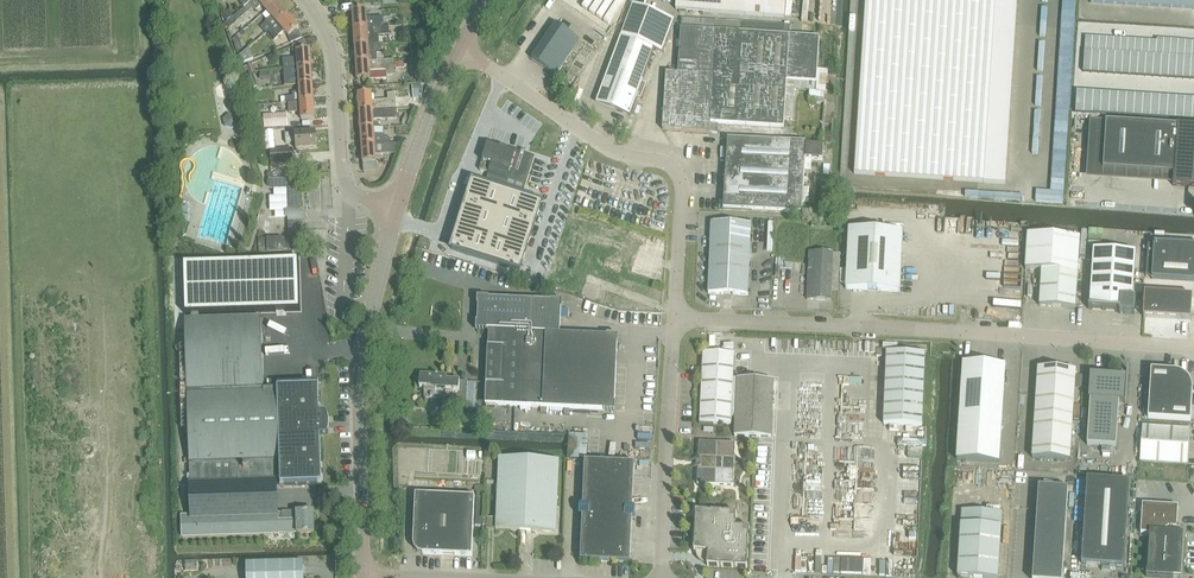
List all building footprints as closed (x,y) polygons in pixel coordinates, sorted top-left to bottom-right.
[(243,7),(248,12),(253,8),(255,10),(261,5),(266,11),(276,2),(275,0),(252,0),(243,7)] [(676,11),(785,18),(787,0),(677,0),(676,11)] [(854,174),(983,182),(994,0),(865,0),(854,174)] [(1090,3),(1102,4),(1113,4),(1125,5),(1136,6),(1148,6),(1159,7),(1170,8),(1182,8),(1193,9),(1193,0),(1091,0),(1090,3)] [(287,15),(276,2),(266,11),(271,17),(260,26),(266,33),(287,15)] [(654,48),(662,51),(673,20),(632,4),(621,35),(654,48)] [(243,7),(233,16),(238,21),(248,12),(243,7)] [(384,27),(383,26),(383,17),(366,18),(366,11),(353,11),(354,29),(384,27)] [(288,37),(299,27),(287,15),(266,33),(273,41),(284,31),(288,37)] [(666,73),(662,129),(710,132),(710,123),(784,127),(787,81),(816,83),(819,37),(789,36),(790,25),(682,19),(678,73),(666,73)] [(354,29),(355,46),(369,45),(369,44),(368,36),(389,35),(388,26),(383,26),(384,27),(354,29)] [(533,61),(556,77),(579,41),(556,26),(533,61)] [(608,82),(601,100),(619,107),(618,111),(629,115),(636,97),(640,99),(646,85),(641,83),(654,48),(621,35),(604,81),(608,82)] [(1085,36),(1084,51),(1092,51),(1093,37),(1085,36)] [(1093,37),(1092,51),(1099,52),(1100,37),(1093,37)] [(1100,37),(1099,52),(1100,52),(1106,52),(1107,38),(1100,37)] [(253,47),(262,44),(260,38),(251,41),(253,47)] [(1107,38),(1106,52),(1108,52),(1113,52),(1114,38),(1107,38)] [(1114,38),(1113,52),(1115,53),(1120,53),(1121,39),(1114,38)] [(1121,39),(1120,53),(1123,53),(1127,53),(1128,39),(1121,39)] [(1128,39),(1127,53),(1131,54),(1134,54),(1135,40),(1128,39)] [(1157,41),(1156,55),(1162,56),(1163,56),(1164,39),(1157,39),(1157,41)] [(1164,39),(1163,56),(1170,56),(1171,40),(1164,39)] [(1135,40),(1134,54),(1139,54),(1142,54),(1143,40),(1135,40)] [(1143,40),(1142,54),(1146,55),(1149,55),(1150,41),(1143,40)] [(1171,40),(1170,56),(1177,57),(1178,40),(1171,40)] [(1178,40),(1177,57),(1184,57),(1185,41),(1178,40)] [(1150,41),(1149,55),(1154,55),(1156,55),(1157,41),(1150,41)] [(1185,41),(1184,57),(1191,58),(1193,41),(1185,41)] [(355,46),(356,63),(378,62),(378,61),(377,54),(380,54),(379,44),(369,44),(369,45),(355,46)] [(297,50),(298,58),(284,59),(284,69),(312,67),(311,50),(297,50)] [(1084,51),(1083,72),(1091,72),(1092,51),(1084,51)] [(1092,51),(1091,72),(1099,73),(1100,52),(1099,52),(1092,51)] [(1100,52),(1099,73),(1106,73),(1108,52),(1106,52),(1100,52)] [(1108,52),(1106,73),(1114,74),(1115,53),(1113,52),(1108,52)] [(1115,53),(1114,74),(1122,74),(1123,53),(1120,53),(1115,53)] [(1123,53),(1122,74),(1129,75),(1131,54),(1127,53),(1123,53)] [(1131,54),(1129,75),(1137,75),(1139,54),(1134,54),(1131,54)] [(1139,54),(1137,75),(1145,76),(1146,55),(1142,54),(1139,54)] [(1146,55),(1145,76),(1153,76),(1154,55),(1149,55),(1146,55)] [(1154,55),(1153,76),(1160,77),(1162,56),(1156,55),(1154,55)] [(1162,56),(1160,77),(1168,77),(1170,56),(1163,56),(1162,56)] [(1170,56),(1168,77),(1176,78),(1177,57),(1170,56)] [(1177,57),(1176,78),(1183,78),(1184,57),(1177,57)] [(1184,57),(1183,78),(1190,79),(1191,58),(1184,57)] [(394,76),(393,60),(378,61),(378,62),(356,63),(357,80),(370,79),(370,71),(386,70),(387,76),(394,76)] [(244,68),(247,75),(255,72),(252,65),(244,68)] [(313,84),(312,67),(284,69),(285,86),(300,85),(313,84)] [(564,83),(569,86),(574,79),(569,75),(564,83)] [(286,103),(314,101),(313,84),(300,85),(300,92),(293,92),(293,96),(286,97),(286,103)] [(412,95),(423,93),(422,86),(411,87),(412,95)] [(1057,91),(1051,188),(1037,187),(1036,202),(1064,204),(1071,92),(1057,91)] [(1077,91),(1075,112),(1084,112),(1085,91),(1077,91)] [(1085,91),(1084,112),(1092,113),(1093,92),(1085,91)] [(1093,92),(1092,113),(1100,113),(1102,92),(1093,92)] [(1102,92),(1100,113),(1109,114),(1110,93),(1102,92)] [(388,94),(388,100),(373,101),(372,93),(359,94),(360,111),(397,109),(395,93),(388,94)] [(1110,93),(1109,114),(1117,115),(1118,93),(1110,93)] [(1118,93),(1117,115),(1125,115),(1127,94),(1118,93)] [(1127,94),(1125,115),(1134,116),(1135,94),(1127,94)] [(1135,94),(1134,116),(1142,116),(1143,95),(1135,94)] [(1143,95),(1142,116),(1150,117),(1152,95),(1143,95)] [(1152,95),(1150,117),(1159,117),(1160,96),(1152,95)] [(1160,96),(1159,117),(1167,118),(1168,96),(1160,96)] [(1168,96),(1167,118),(1175,118),(1177,97),(1168,96)] [(1177,97),(1175,118),(1183,119),(1185,98),(1177,97)] [(1185,98),(1183,119),(1192,119),(1193,98),(1185,98)] [(293,112),(301,112),(302,119),(315,118),(314,101),(286,103),(287,108),(293,108),(293,112)] [(397,109),(360,111),(361,128),(374,128),(374,120),(397,118),(397,109)] [(225,127),(232,129),(238,124),(236,116),(229,114),(223,119),(225,127)] [(287,114),(264,116),(265,130),(288,128),(287,114)] [(1104,170),(1174,174),(1173,185),(1193,187),(1193,127),(1177,126),(1177,127),(1107,122),(1104,170)] [(362,146),(389,144),(388,138),(382,138),(382,135),(375,135),(374,128),(361,128),(362,146)] [(316,133),(285,135),(286,144),(296,143),(297,150),(317,148),(316,133)] [(728,138),(723,209),(802,214),(805,159),(823,161),(824,147),(806,145),(806,143),(728,138)] [(488,143),(480,171),(489,174),(486,181),(524,192),(535,157),(488,143)] [(364,172),(377,171),(376,154),(397,153),(396,144),(389,144),(362,146),(363,163),(364,172)] [(292,150),(271,152),(272,166),(293,164),(292,150)] [(287,188),(289,239),(258,240),(259,252),(300,251),(302,249),(303,246),(303,245),(301,243),(300,241),(299,186),(300,184),(300,180),(300,179),(298,177),(269,178),(268,179),(267,181),(267,184),(269,187),(270,188),(287,188)] [(577,181),(572,287),(608,289),(608,296),(643,297),(648,191),(613,189),(613,182),(577,181)] [(473,182),(452,250),(520,271),(541,203),(473,182)] [(1022,191),(965,190),(964,199),(1022,200),(1022,191)] [(708,293),(748,295),(750,226),(711,224),(708,293)] [(900,292),(903,231),(849,228),(846,289),(900,292)] [(1025,269),(1042,270),(1078,273),(1080,236),(1028,233),(1025,269)] [(1193,282),(1193,246),(1154,244),(1154,249),(1152,278),(1152,279),(1193,282)] [(1135,253),(1093,250),(1090,308),(1088,308),(1088,309),(1119,311),(1119,313),(1134,314),(1135,299),(1133,299),(1135,253)] [(806,300),(831,300),(832,283),(833,252),(808,251),(806,300)] [(299,259),(183,262),(185,314),(191,314),(191,319),(186,320),(188,391),(191,486),(191,488),(294,484),(295,486),(322,485),(320,437),(328,436),(329,430),(330,427),(329,423),(329,420),(327,414),(320,414),(319,386),(291,387),(291,389),(263,390),(261,317),(200,319),(199,314),(300,311),(299,259)] [(1039,306),(1075,308),(1078,273),(1042,270),(1039,306)] [(1193,297),(1145,294),(1144,317),(1191,321),(1193,297)] [(479,298),(477,330),(489,331),(488,355),(486,405),(579,409),(614,411),(618,337),(560,334),(561,319),(561,309),(561,302),(479,298)] [(884,425),(922,426),(925,354),(887,353),(884,425)] [(700,424),(731,425),(735,356),(703,354),(700,424)] [(999,463),(1006,365),(963,363),(956,460),(999,463)] [(1070,460),(1076,371),(1038,368),(1032,458),(1070,460)] [(1151,370),(1148,419),(1190,422),(1192,392),(1192,387),(1191,382),(1188,380),(1184,375),(1180,373),(1174,372),(1172,372),(1151,370)] [(421,374),(420,389),(425,389),(424,398),(430,399),(433,399),(442,399),(442,408),(467,409),(468,381),(460,381),(446,380),(447,375),(438,375),(436,375),(421,374)] [(1127,378),(1092,376),(1087,445),(1116,448),(1119,402),(1125,403),(1127,378)] [(733,380),(731,418),(735,418),(735,438),(771,439),(774,381),(733,380)] [(1140,461),(1187,464),(1190,429),(1142,426),(1140,461)] [(696,485),(733,487),(735,445),(698,443),(696,485)] [(1014,475),(1015,456),(1001,455),(1001,475),(1014,475)] [(496,531),(520,532),(556,534),(559,462),(499,460),(496,531)] [(585,462),(581,562),(630,564),(635,465),(585,462)] [(1081,566),(1124,569),(1130,482),(1087,479),(1081,566)] [(1039,487),(1033,577),(1062,577),(1068,489),(1039,487)] [(414,545),(415,550),(418,553),(423,555),(473,557),(475,498),(416,495),(414,545)] [(1162,577),(1174,577),(1174,574),(1181,574),(1183,528),(1177,527),(1178,507),(1142,504),(1141,534),(1150,534),(1148,569),(1153,569),(1152,576),(1146,576),(1146,577),(1162,577)] [(278,513),(278,521),(297,520),(298,533),(298,534),(315,533),(314,512),(278,513)] [(736,528),(737,514),(696,512),(694,553),(697,553),(697,554),(697,555),(697,556),(697,557),(698,558),(698,560),(700,561),(701,563),(702,563),(704,564),(706,565),(708,565),(708,567),(748,569),(750,528),(736,528)] [(278,513),(181,516),(182,537),(279,533),(298,533),(297,520),(278,521),(278,513)] [(977,577),(998,577),(1001,529),(961,526),(958,577),(977,577)] [(879,562),(889,562),(890,549),(880,549),(879,562)] [(303,562),(246,564),(247,577),(304,577),(303,562)]
